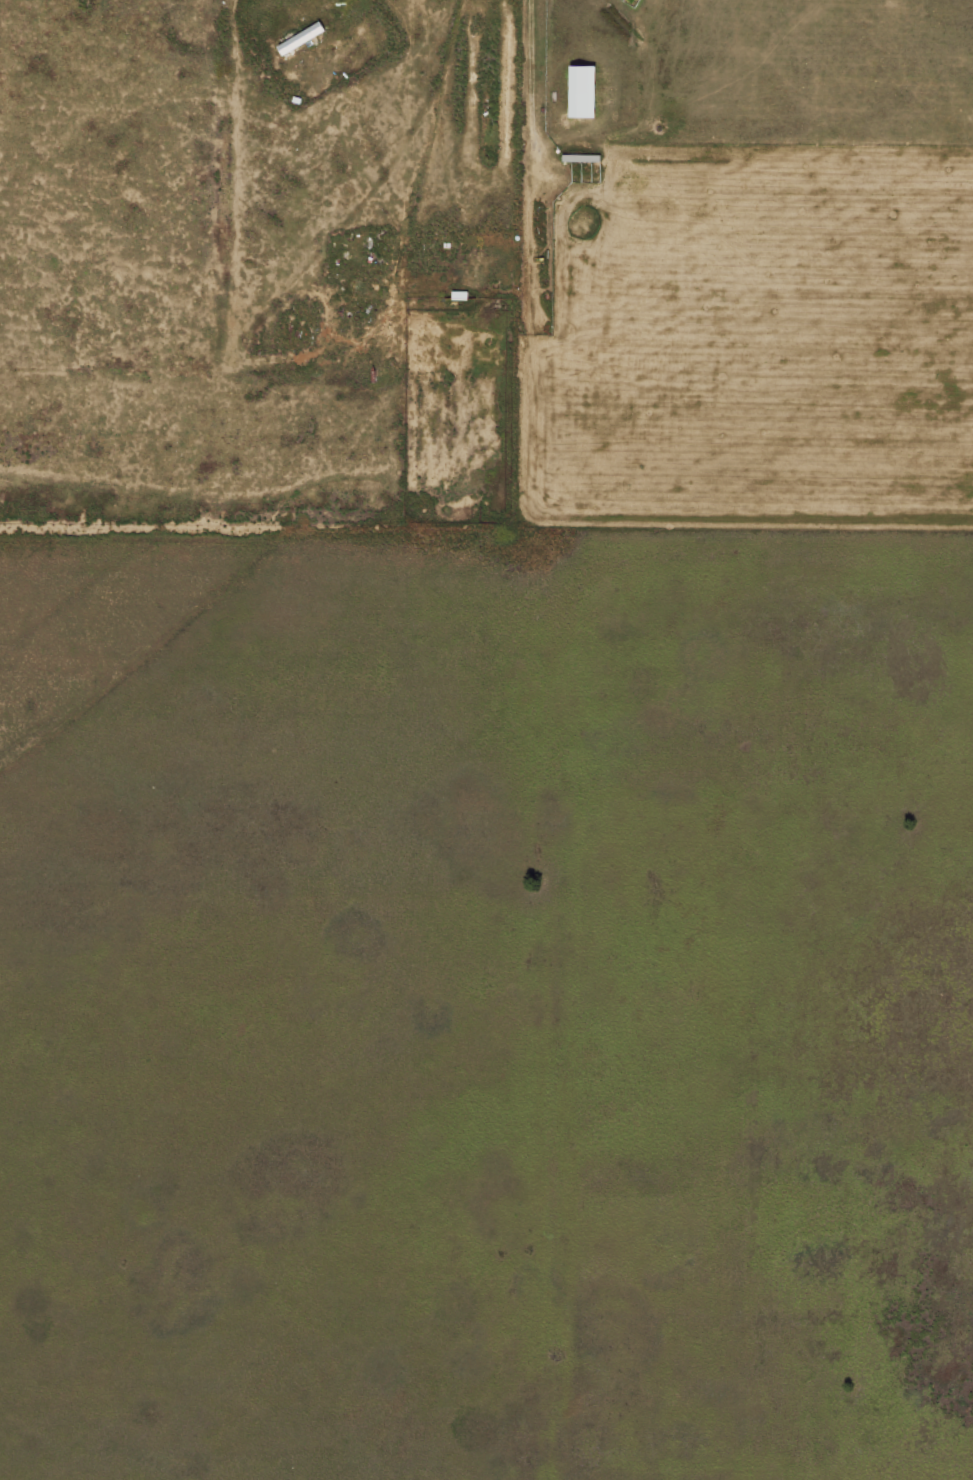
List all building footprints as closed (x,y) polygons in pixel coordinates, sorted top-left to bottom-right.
[(326,30),(320,20),(277,46),(283,55),(326,30)] [(571,117),(598,117),(598,65),(572,65),(571,117)]
